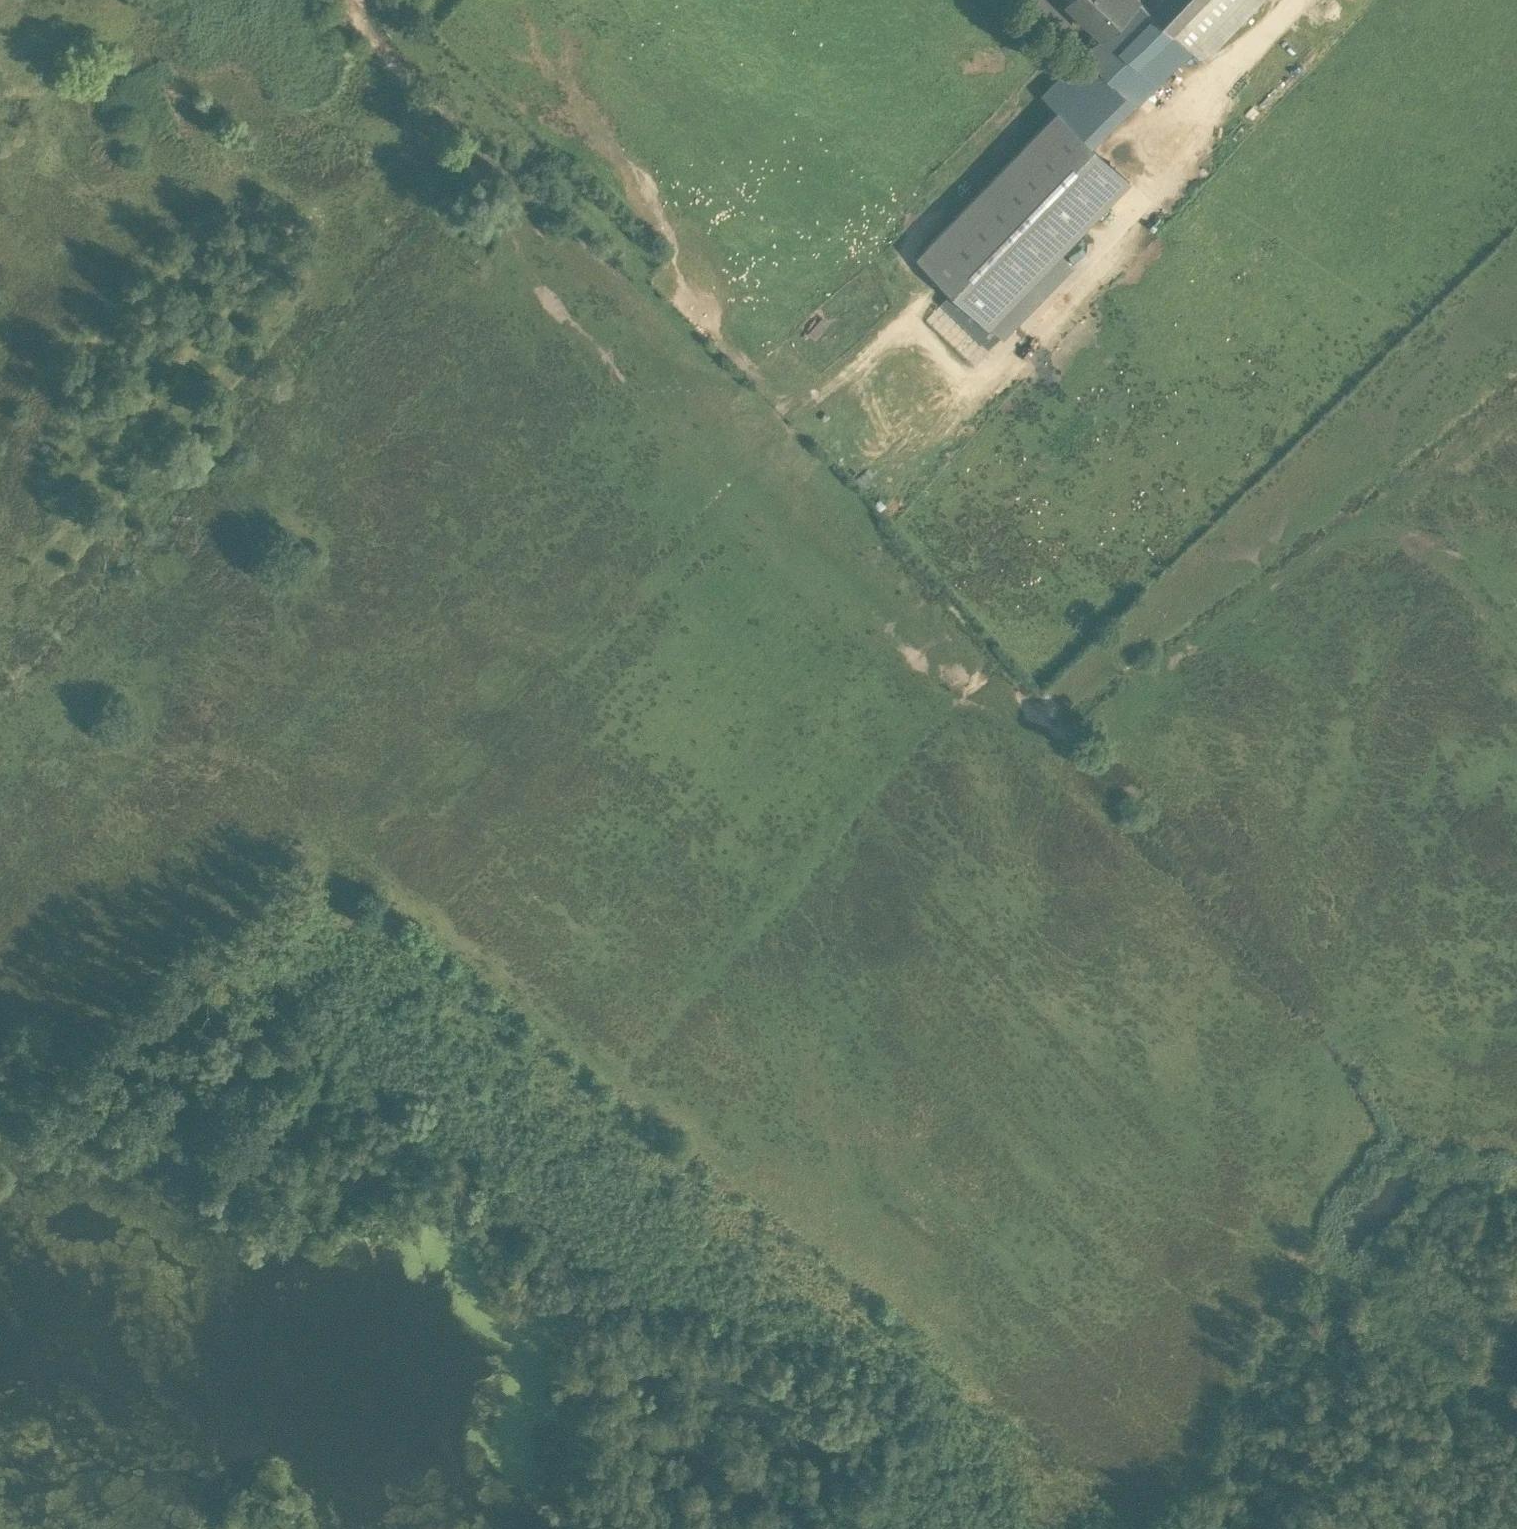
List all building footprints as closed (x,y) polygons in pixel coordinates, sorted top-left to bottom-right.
[(1084,11),(1083,12),(1087,16),(1087,15),(1101,28),(1100,29),(1104,32),(1105,32),(1135,0),(1072,0),(1084,11)] [(1145,0),(1135,0),(1105,32),(1118,45),(1117,46),(1121,49),(1122,49),(1135,62),(1135,63),(1138,66),(1141,62),(1171,30),(1172,31),(1175,27),(1174,27),(1178,23),(1200,0),(1158,0),(1152,7),(1145,0)] [(1178,23),(1193,38),(1197,43),(1239,0),(1200,0),(1178,23)] [(1122,49),(1121,49),(1104,66),(1136,97),(1193,38),(1178,23),(1174,27),(1175,27),(1172,31),(1171,30),(1141,62),(1138,66),(1135,63),(1135,62),(1122,49)] [(1058,111),(918,255),(954,290),(990,325),(1060,253),(1130,180),(1058,111)] [(1060,253),(990,325),(1001,335),(1070,263),(1060,253)] [(990,325),(954,290),(945,300),(992,344),(1001,335),(990,325)]
